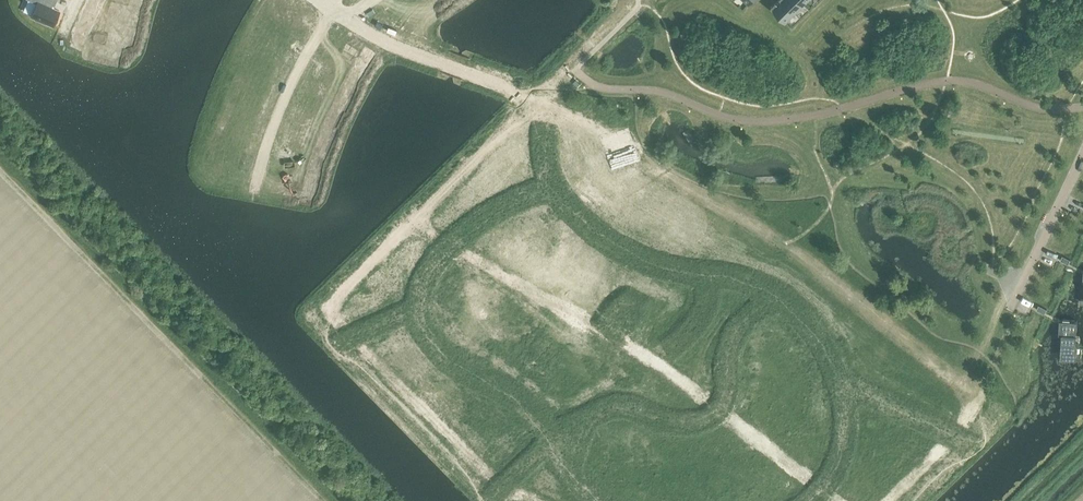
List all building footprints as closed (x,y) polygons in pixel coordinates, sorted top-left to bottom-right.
[(36,2),(31,15),(35,17),(34,19),(44,23),(45,22),(53,25),(59,11),(51,7),(52,4),(54,5),(56,0),(31,0),(36,2)] [(426,2),(420,6),(425,13),(441,2),(440,0),(425,0),(426,2)] [(776,1),(771,6),(785,21),(794,12),(782,0),(774,0),(776,1)] [(794,12),(803,4),(799,0),(782,0),(794,12)] [(113,6),(111,19),(133,24),(136,12),(142,14),(144,6),(131,2),(129,10),(113,6)] [(111,19),(108,31),(123,34),(121,41),(135,44),(137,36),(131,35),(133,24),(111,19)] [(84,44),(81,57),(84,58),(84,59),(94,62),(95,61),(104,63),(107,49),(111,50),(112,43),(99,40),(97,47),(84,44)] [(347,49),(341,59),(361,72),(371,55),(364,50),(360,56),(347,49)] [(1062,256),(1060,260),(1068,264),(1070,259),(1062,256)] [(1038,305),(1036,310),(1044,313),(1046,309),(1038,305)] [(1062,321),(1061,334),(1060,359),(1075,360),(1077,322),(1062,321)] [(999,383),(990,392),(997,399),(1006,390),(999,383)]
